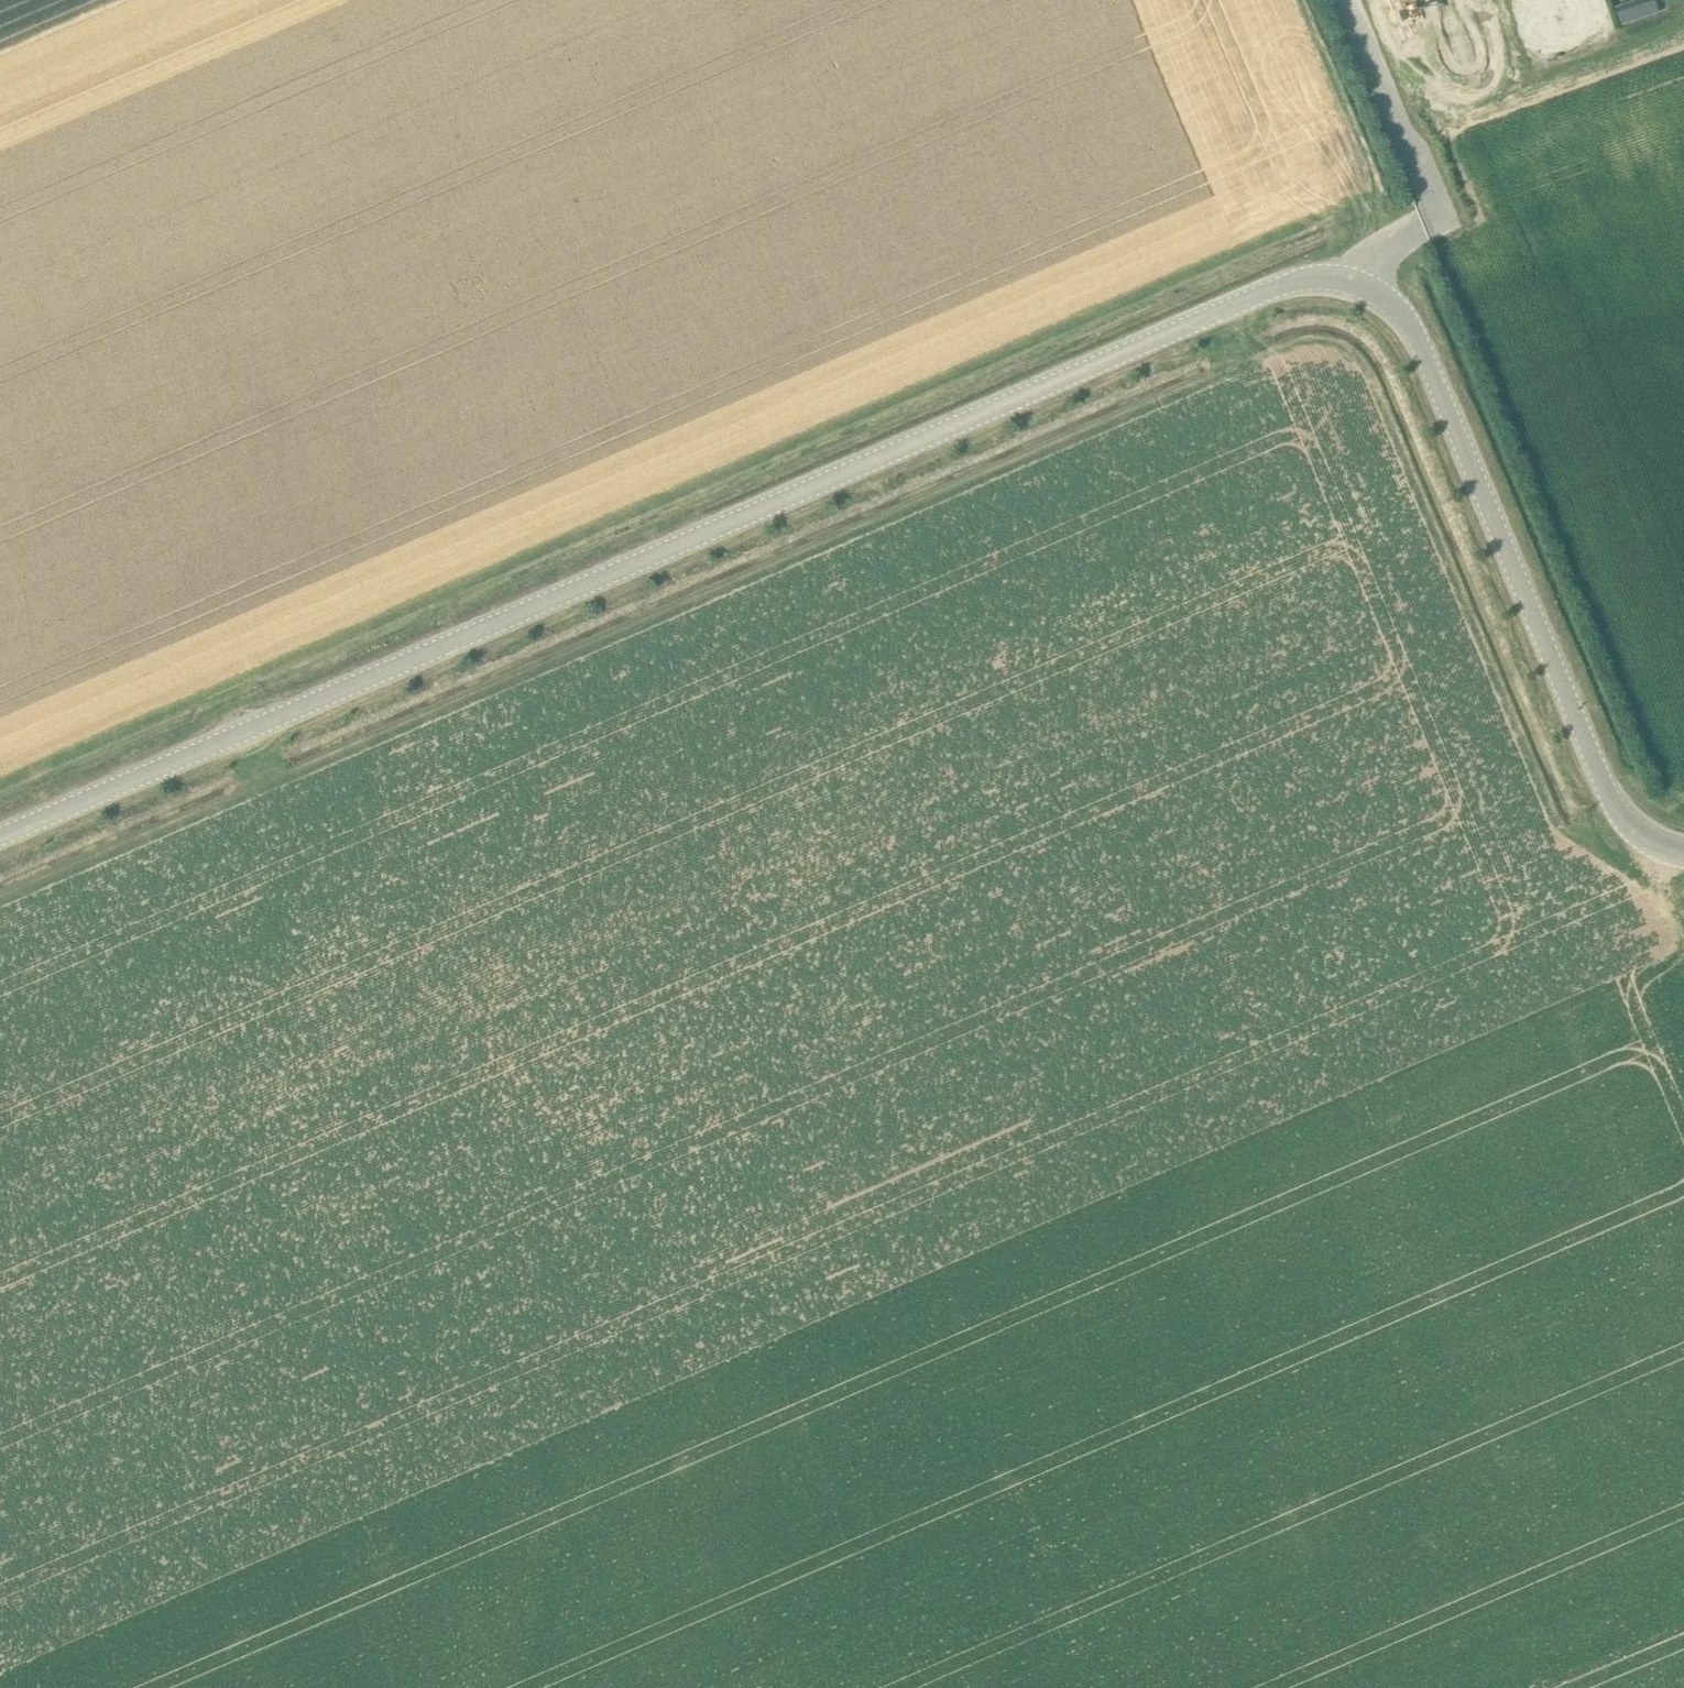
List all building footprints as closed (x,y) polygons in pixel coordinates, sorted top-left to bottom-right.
[(1617,10),(1622,23),(1622,24),(1626,22),(1659,11),(1658,10),(1654,0),(1647,0),(1621,9),(1617,10)]
